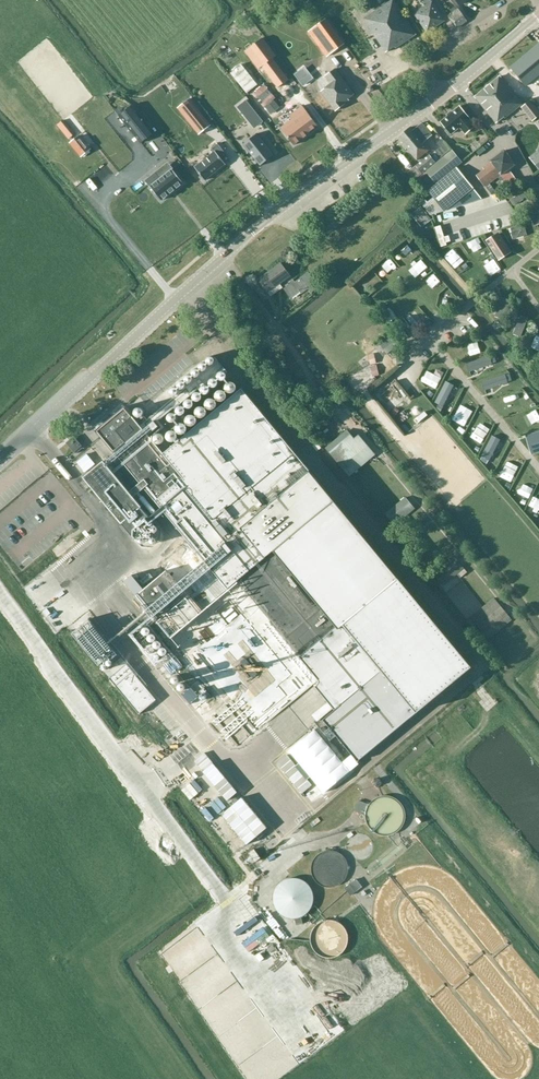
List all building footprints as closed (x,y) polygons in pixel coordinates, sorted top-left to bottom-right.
[(377,0),(382,7),(364,19),(385,52),(396,46),(396,47),(417,34),(394,0),(377,0)] [(431,0),(418,0),(421,4),(424,2),(426,5),(414,14),(427,33),(444,21),(431,0)] [(459,9),(458,9),(456,6),(450,10),(452,13),(451,14),(448,16),(456,28),(467,21),(459,9)] [(326,19),(315,28),(333,52),(344,44),(326,19)] [(292,23),(290,34),(300,36),(302,25),(292,23)] [(360,36),(352,43),(365,56),(372,49),(360,36)] [(263,38),(249,48),(278,88),(288,80),(273,59),(276,56),(263,38)] [(511,67),(526,86),(538,76),(538,44),(511,67)] [(242,64),(230,73),(247,93),(258,85),(242,64)] [(304,68),(294,76),(302,87),(313,79),(304,68)] [(331,84),(321,92),(336,111),(345,104),(349,100),(348,99),(354,94),(335,69),(325,76),(331,84)] [(497,123),(521,103),(499,77),(475,97),(497,123)] [(189,98),(178,107),(199,133),(210,124),(189,98)] [(274,100),(265,108),(271,114),(280,107),(274,100)] [(245,101),(238,107),(254,127),(262,121),(245,101)] [(538,117),(538,114),(530,101),(521,108),(532,122),(538,117)] [(133,105),(119,116),(141,143),(154,132),(133,105)] [(293,119),(281,127),(293,143),(309,132),(308,131),(317,124),(303,105),(290,115),(293,119)] [(471,119),(460,105),(452,112),(451,110),(446,115),(447,116),(440,122),(451,135),(460,128),(466,135),(476,126),(470,120),(471,119)] [(74,134),(63,120),(57,125),(68,139),(74,134)] [(425,142),(432,136),(422,123),(414,130),(422,140),(409,151),(417,161),(430,150),(425,142)] [(422,140),(414,130),(412,127),(399,139),(409,151),(422,140)] [(257,134),(243,144),(261,166),(274,155),(257,134)] [(82,156),(89,150),(78,136),(71,142),(82,156)] [(441,158),(451,149),(443,138),(436,144),(439,147),(435,151),(441,158)] [(465,148),(469,154),(479,146),(474,140),(465,148)] [(214,152),(195,168),(205,180),(226,164),(221,158),(226,154),(218,144),(211,149),(214,152)] [(435,183),(452,171),(463,162),(452,149),(425,172),(435,183)] [(501,181),(504,179),(510,188),(518,183),(510,170),(515,165),(505,150),(490,161),(491,162),(483,167),(484,170),(477,175),(485,187),(486,187),(492,196),(496,193),(489,183),(499,177),(501,181)] [(429,154),(416,166),(422,174),(436,162),(429,154)] [(172,169),(161,179),(156,172),(145,181),(161,201),(183,183),(172,169)] [(425,199),(420,204),(431,216),(446,211),(481,199),(472,189),(456,169),(429,192),(433,197),(429,201),(425,199)] [(432,220),(421,207),(412,214),(423,227),(432,220)] [(485,241),(499,261),(512,252),(498,232),(485,241)] [(395,258),(405,250),(402,246),(392,254),(395,258)] [(458,259),(454,250),(444,254),(447,263),(458,259)] [(463,259),(450,263),(453,273),(466,269),(463,259)] [(281,263),(257,280),(267,293),(268,293),(271,296),(283,288),(280,284),(291,277),(281,263)] [(302,294),(308,289),(311,293),(319,287),(308,272),(301,278),(295,282),(293,280),(283,288),(291,298),(300,292),(302,294)] [(395,321),(402,332),(407,329),(400,318),(395,321)] [(538,351),(538,338),(534,336),(528,348),(538,352),(538,351)] [(529,339),(524,337),(521,345),(526,347),(529,339)] [(386,354),(393,349),(387,342),(380,347),(386,354)] [(372,353),(365,355),(368,365),(375,363),(372,353)] [(367,365),(369,375),(377,374),(375,364),(367,365)] [(329,404),(339,396),(327,382),(318,390),(329,404)] [(125,406),(96,431),(227,589),(236,582),(339,706),(323,720),(357,762),(471,667),(240,389),(163,453),(133,417),(134,417),(125,406)] [(331,443),(325,447),(333,456),(342,467),(368,446),(359,435),(354,440),(345,431),(342,433),(336,438),(331,443)] [(530,437),(535,451),(538,450),(538,434),(530,437)] [(75,454),(82,447),(73,437),(66,443),(75,454)] [(103,461),(84,477),(122,523),(142,507),(103,461)] [(394,525),(415,509),(405,497),(385,514),(394,525)] [(69,534),(51,550),(58,558),(76,543),(69,534)] [(455,557),(450,560),(448,557),(442,561),(445,565),(434,574),(444,586),(457,575),(460,578),(468,572),(464,569),(455,557)] [(167,570),(137,596),(157,621),(151,626),(185,668),(202,654),(239,698),(283,661),(253,627),(244,634),(202,583),(187,595),(167,570)] [(138,593),(143,589),(131,575),(124,581),(136,596),(138,593)] [(489,639),(512,620),(494,598),(470,617),(489,639)] [(89,619),(72,633),(99,666),(116,651),(89,619)] [(164,667),(169,663),(163,657),(159,662),(164,667)] [(116,686),(115,686),(139,714),(140,714),(157,700),(133,671),(116,686)] [(373,800),(369,805),(368,806),(367,808),(366,809),(366,811),(365,813),(365,814),(365,815),(366,818),(368,823),(371,828),(376,832),(382,834),(388,835),(394,833),(399,830),(403,825),(405,819),(406,813),(404,807),(401,802),(396,798),(390,795),(384,795),(378,797),(373,800)] [(360,801),(356,811),(365,815),(365,814),(365,813),(366,811),(366,809),(367,808),(368,806),(369,805),(360,801)] [(261,858),(254,849),(248,853),(255,862),(261,858)] [(347,870),(347,867),(347,863),(346,860),(344,857),(342,855),(339,852),(336,851),(333,850),(330,849),(326,850),(323,851),(320,852),(317,854),(315,857),(313,860),(312,863),(311,866),(311,870),(312,873),(314,876),(316,879),(318,882),(321,883),(324,885),(327,885),(331,885),(334,885),(338,884),(340,882),(343,879),(345,877),(346,874),(347,870)] [(274,897),(274,898),(274,900),(274,902),(275,904),(275,905),(276,907),(277,908),(278,910),(279,911),(280,912),(282,913),(283,914),(284,915),(286,916),(288,917),(289,917),(291,917),(293,917),(294,917),(295,917),(296,917),(298,917),(299,917),(301,916),(303,915),(304,914),(306,913),(307,912),(308,911),(309,910),(310,908),(311,907),(312,905),(312,903),(313,902),(313,900),(313,898),(313,897),(313,895),(313,893),(312,892),(312,890),(311,889),(310,887),(309,886),(308,885),(307,883),(306,882),(304,881),(303,880),(301,880),(300,879),(298,879),(296,878),(295,878),(293,878),(291,878),(290,878),(288,879),(286,879),(285,880),(283,881),(282,882),(280,883),(279,884),(278,885),(277,887),(276,888),(275,890),(275,892),(274,893),(274,895),(274,897)] [(350,895),(362,887),(356,879),(345,888),(350,895)] [(348,943),(348,940),(348,937),(347,933),(346,930),(345,928),(343,925),(340,923),(337,922),(334,920),(331,920),(328,920),(325,920),(322,921),(319,923),(316,925),(314,927),(313,930),(311,933),(311,936),(310,939),(311,942),(312,945),(313,948),(315,951),(317,953),(320,955),(323,956),(326,957),(329,958),(332,957),(335,957),(338,955),(341,954),(343,951),(345,949),(347,946),(348,943)]
